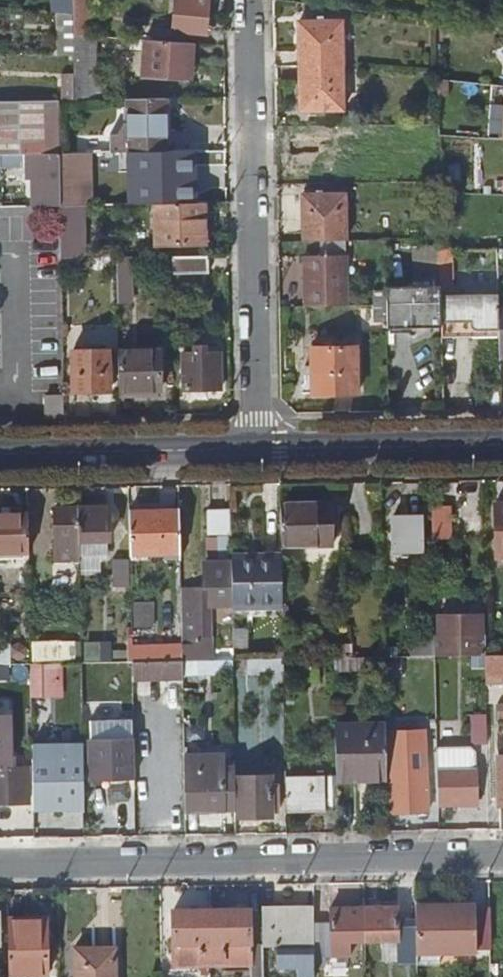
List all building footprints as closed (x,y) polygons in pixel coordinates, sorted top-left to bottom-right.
[(173,34),(206,36),(208,0),(176,0),(173,34)] [(73,6),(73,16),(73,34),(73,39),(83,39),(83,19),(90,19),(89,6),(73,6)] [(299,69),(342,69),(342,25),(298,25),(299,69)] [(57,60),(73,61),(73,39),(73,34),(56,34),(57,60)] [(188,45),(143,42),(141,80),(192,82),(193,71),(186,70),(188,45)] [(343,113),(342,69),(299,69),(299,113),(343,113)] [(62,104),(74,103),(73,77),(62,77),(62,104)] [(72,156),(90,155),(166,154),(164,101),(127,102),(129,138),(72,140),(72,156)] [(58,156),(57,104),(0,105),(0,157),(26,156),(58,156)] [(288,135),(288,187),(317,186),(318,160),(325,160),(324,150),(332,148),(334,157),(362,157),(362,145),(366,144),(366,134),(288,135)] [(58,156),(59,208),(73,208),(91,207),(90,155),(72,156),(58,156)] [(35,208),(59,208),(58,156),(26,156),(26,163),(34,163),(35,208)] [(300,202),(301,244),(346,243),(345,202),(321,203),(320,196),(309,196),(309,201),(300,202)] [(203,205),(154,206),(156,245),(204,244),(203,205)] [(409,219),(425,219),(426,206),(409,207),(409,219)] [(73,208),(59,208),(60,261),(74,261),(73,208)] [(475,295),(496,296),(496,255),(451,257),(451,276),(474,275),(475,295)] [(208,258),(171,259),(171,276),(208,275),(208,258)] [(128,259),(115,260),(116,284),(129,284),(128,259)] [(302,260),(304,310),(347,309),(346,259),(302,260)] [(439,280),(439,283),(439,306),(447,305),(447,279),(439,280)] [(385,284),(385,308),(385,326),(439,325),(439,306),(439,283),(385,284)] [(116,284),(116,305),(130,306),(129,284),(116,284)] [(299,332),(300,385),(345,385),(344,339),(327,338),(326,331),(299,332)] [(182,349),(183,392),(220,391),(219,354),(194,355),(194,349),(182,349)] [(71,352),(72,393),(106,392),(107,351),(71,352)] [(116,353),(117,393),(158,392),(157,352),(116,353)] [(46,419),(62,419),(62,398),(46,398),(46,419)] [(280,506),(281,548),(335,547),(334,518),(322,518),(322,505),(280,506)] [(334,518),(334,505),(322,505),(322,518),(334,518)] [(450,506),(431,507),(432,539),(451,539),(450,506)] [(77,509),(78,543),(82,543),(82,558),(107,557),(106,542),(109,542),(108,508),(77,509)] [(78,563),(78,543),(77,509),(54,510),(55,564),(78,563)] [(128,512),(129,557),(180,555),(179,511),(128,512)] [(207,537),(230,537),(229,511),(207,512),(207,537)] [(28,554),(27,515),(0,516),(0,555),(28,554)] [(398,520),(397,554),(428,555),(428,521),(398,520)] [(232,611),(282,610),(281,554),(259,556),(259,560),(230,560),(231,568),(232,611)] [(130,588),(129,561),(113,562),(113,588),(130,588)] [(182,647),(182,661),(201,661),(201,642),(210,643),(209,611),(232,611),(231,568),(203,569),(203,593),(181,595),(182,647)] [(130,608),(131,628),(151,628),(150,607),(130,608)] [(434,638),(434,657),(485,657),(484,634),(479,636),(479,616),(439,617),(438,637),(434,638)] [(126,642),(126,663),(131,663),(182,661),(182,647),(132,648),(131,641),(126,642)] [(80,644),(30,645),(30,665),(80,663),(80,644)] [(485,657),(485,678),(502,678),(502,656),(485,657)] [(283,660),(233,661),(233,675),(278,675),(278,678),(283,678),(283,660)] [(182,661),(131,663),(132,700),(141,700),(140,682),(175,680),(176,699),(183,699),(182,661)] [(0,665),(0,676),(31,675),(30,665),(0,665)] [(473,746),(486,745),(486,717),(472,718),(473,746)] [(132,725),(133,740),(134,779),(134,792),(152,791),(149,720),(132,720),(132,725)] [(29,805),(28,771),(12,771),(11,762),(6,762),(7,722),(0,722),(0,805),(29,805)] [(336,780),(336,782),(363,781),(363,773),(387,772),(386,724),(335,724),(336,780)] [(134,779),(133,740),(132,725),(90,725),(90,740),(91,780),(134,779)] [(389,731),(391,814),(428,812),(427,771),(409,770),(408,731),(389,731)] [(224,753),(184,755),(185,812),(224,810),(224,808),(236,808),(235,769),(224,770),(224,753)] [(32,759),(33,804),(83,802),(82,757),(32,759)] [(238,769),(239,819),(272,818),(273,814),(279,814),(279,785),(272,786),(272,776),(264,777),(264,778),(257,777),(258,770),(238,769)] [(437,770),(437,807),(475,806),(475,770),(437,770)] [(285,779),(286,811),(324,810),(323,780),(323,779),(285,779)] [(323,780),(324,810),(337,810),(336,782),(336,780),(323,780)] [(415,945),(415,955),(439,955),(475,954),(475,905),(414,905),(414,918),(415,945)] [(364,942),(364,908),(331,909),(330,924),(314,926),(314,956),(331,956),(331,944),(364,942)] [(396,946),(415,945),(414,918),(396,918),(396,908),(364,908),(364,942),(395,941),(396,946)] [(312,946),(311,909),(261,910),(262,947),(273,947),(273,969),(295,969),(295,976),(313,976),(312,963),(312,946)] [(171,914),(172,967),(249,967),(248,912),(171,914)] [(7,976),(46,976),(44,921),(24,921),(25,926),(6,927),(7,976)] [(93,950),(72,951),(73,976),(114,976),(114,956),(93,956),(93,950)] [(415,955),(415,966),(438,966),(439,955),(415,955)]
